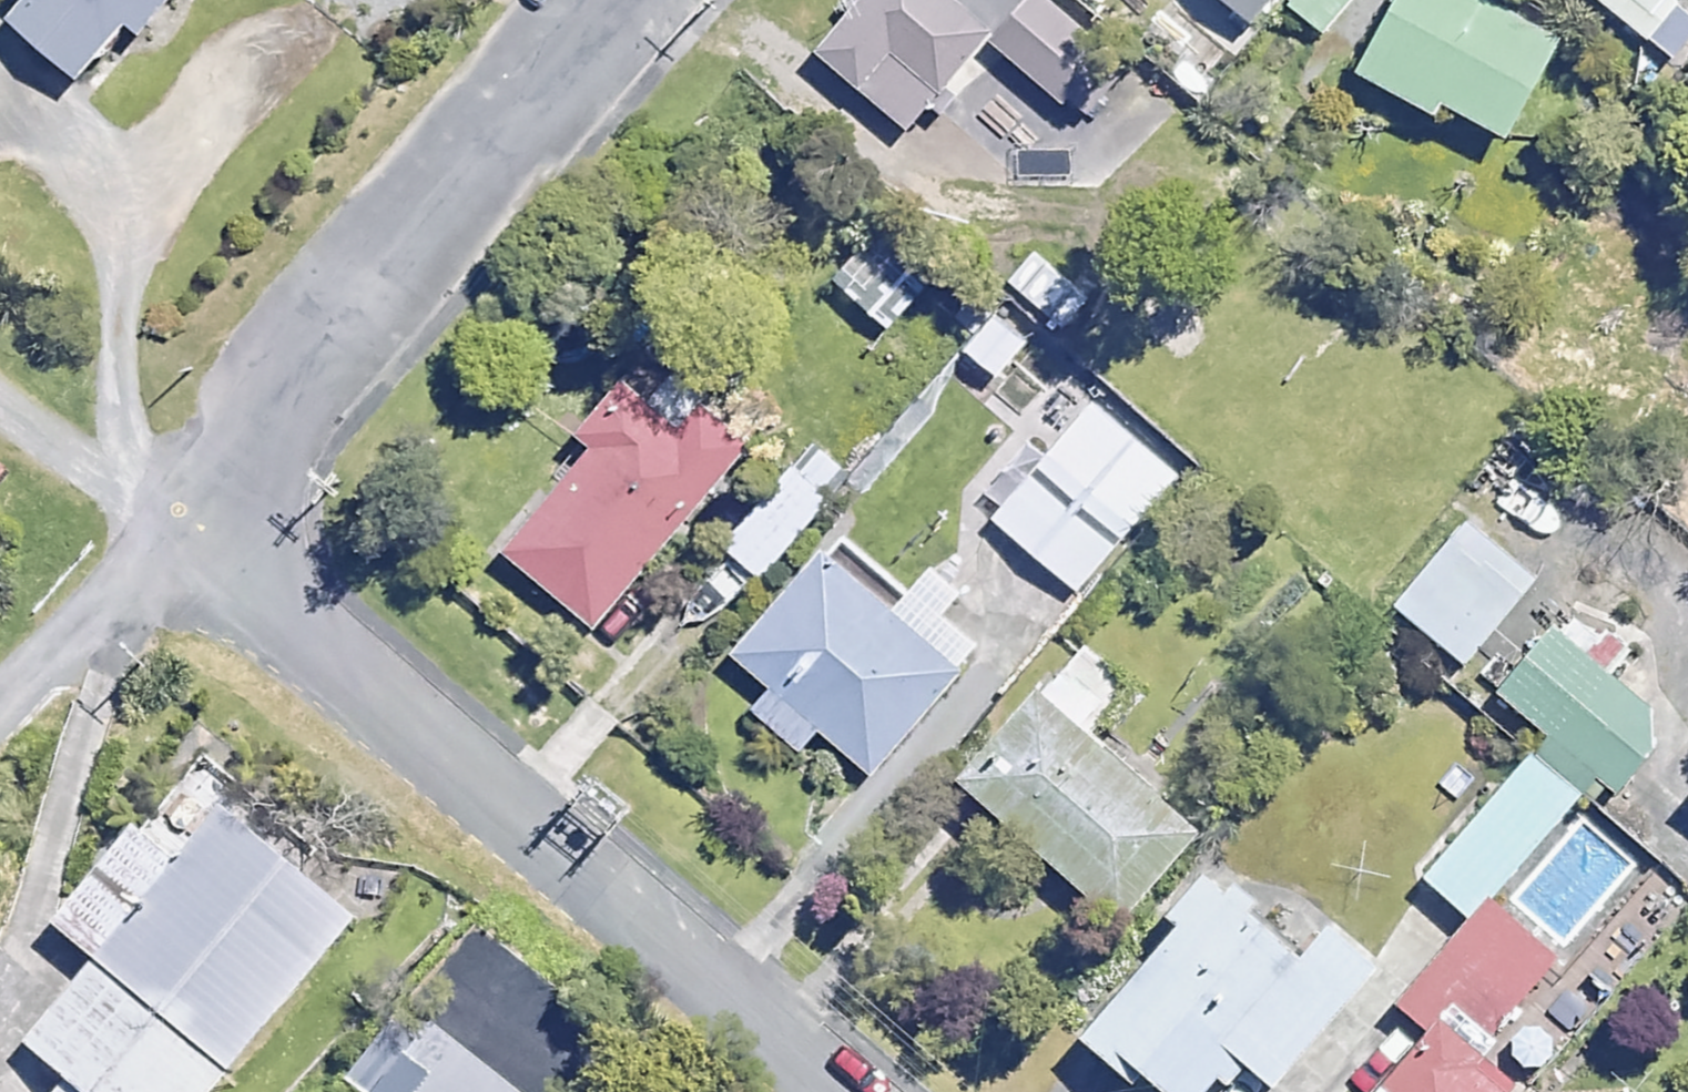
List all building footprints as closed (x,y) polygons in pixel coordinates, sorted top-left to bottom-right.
[(16,2),(2,17),(70,86),(127,30),(132,35),(166,0),(14,0),(16,2)] [(948,0),(855,0),(814,50),(908,129),(988,34),(948,0)] [(1251,25),(1273,0),(1222,0),(1251,25)] [(1286,2),(1320,34),(1352,0),(1288,0),(1286,2)] [(1485,0),(1390,0),(1353,68),(1432,110),(1438,100),(1504,136),(1557,39),(1485,0)] [(1674,0),(1593,0),(1670,61),(1687,39),(1687,11),(1674,0)] [(932,281),(878,228),(832,276),(887,329),(932,281)] [(1024,338),(978,302),(948,341),(995,376),(1024,338)] [(744,441),(640,356),(578,432),(587,440),(501,544),(594,621),(744,441)] [(1131,445),(1095,409),(991,513),(1071,593),(1191,473),(1147,428),(1131,445)] [(826,503),(776,456),(701,535),(751,582),(826,503)] [(1534,569),(1455,508),(1380,607),(1460,667),(1534,569)] [(903,596),(836,536),(729,656),(769,692),(753,710),(798,750),(820,725),(873,772),(983,650),(938,610),(958,587),(932,564),(903,596)] [(1661,734),(1548,631),(1493,692),(1605,794),(1661,734)] [(1099,703),(1056,666),(953,784),(1117,926),(1198,832),(1077,728),(1099,703)] [(1577,799),(1528,756),(1420,880),(1469,923),(1577,799)] [(212,797),(174,846),(130,813),(49,918),(95,953),(26,1042),(71,1076),(59,1091),(211,1091),(354,906),(212,797)] [(1200,883),(1073,1037),(1139,1091),(1201,1091),(1230,1057),(1269,1089),(1369,968),(1321,929),(1295,961),(1200,883)] [(1476,1047),(1551,960),(1487,904),(1378,1031),(1404,1054),(1371,1091),(1507,1091),(1516,1082),(1476,1047)] [(387,1039),(347,1086),(355,1091),(412,1091),(427,1074),(387,1039)]
